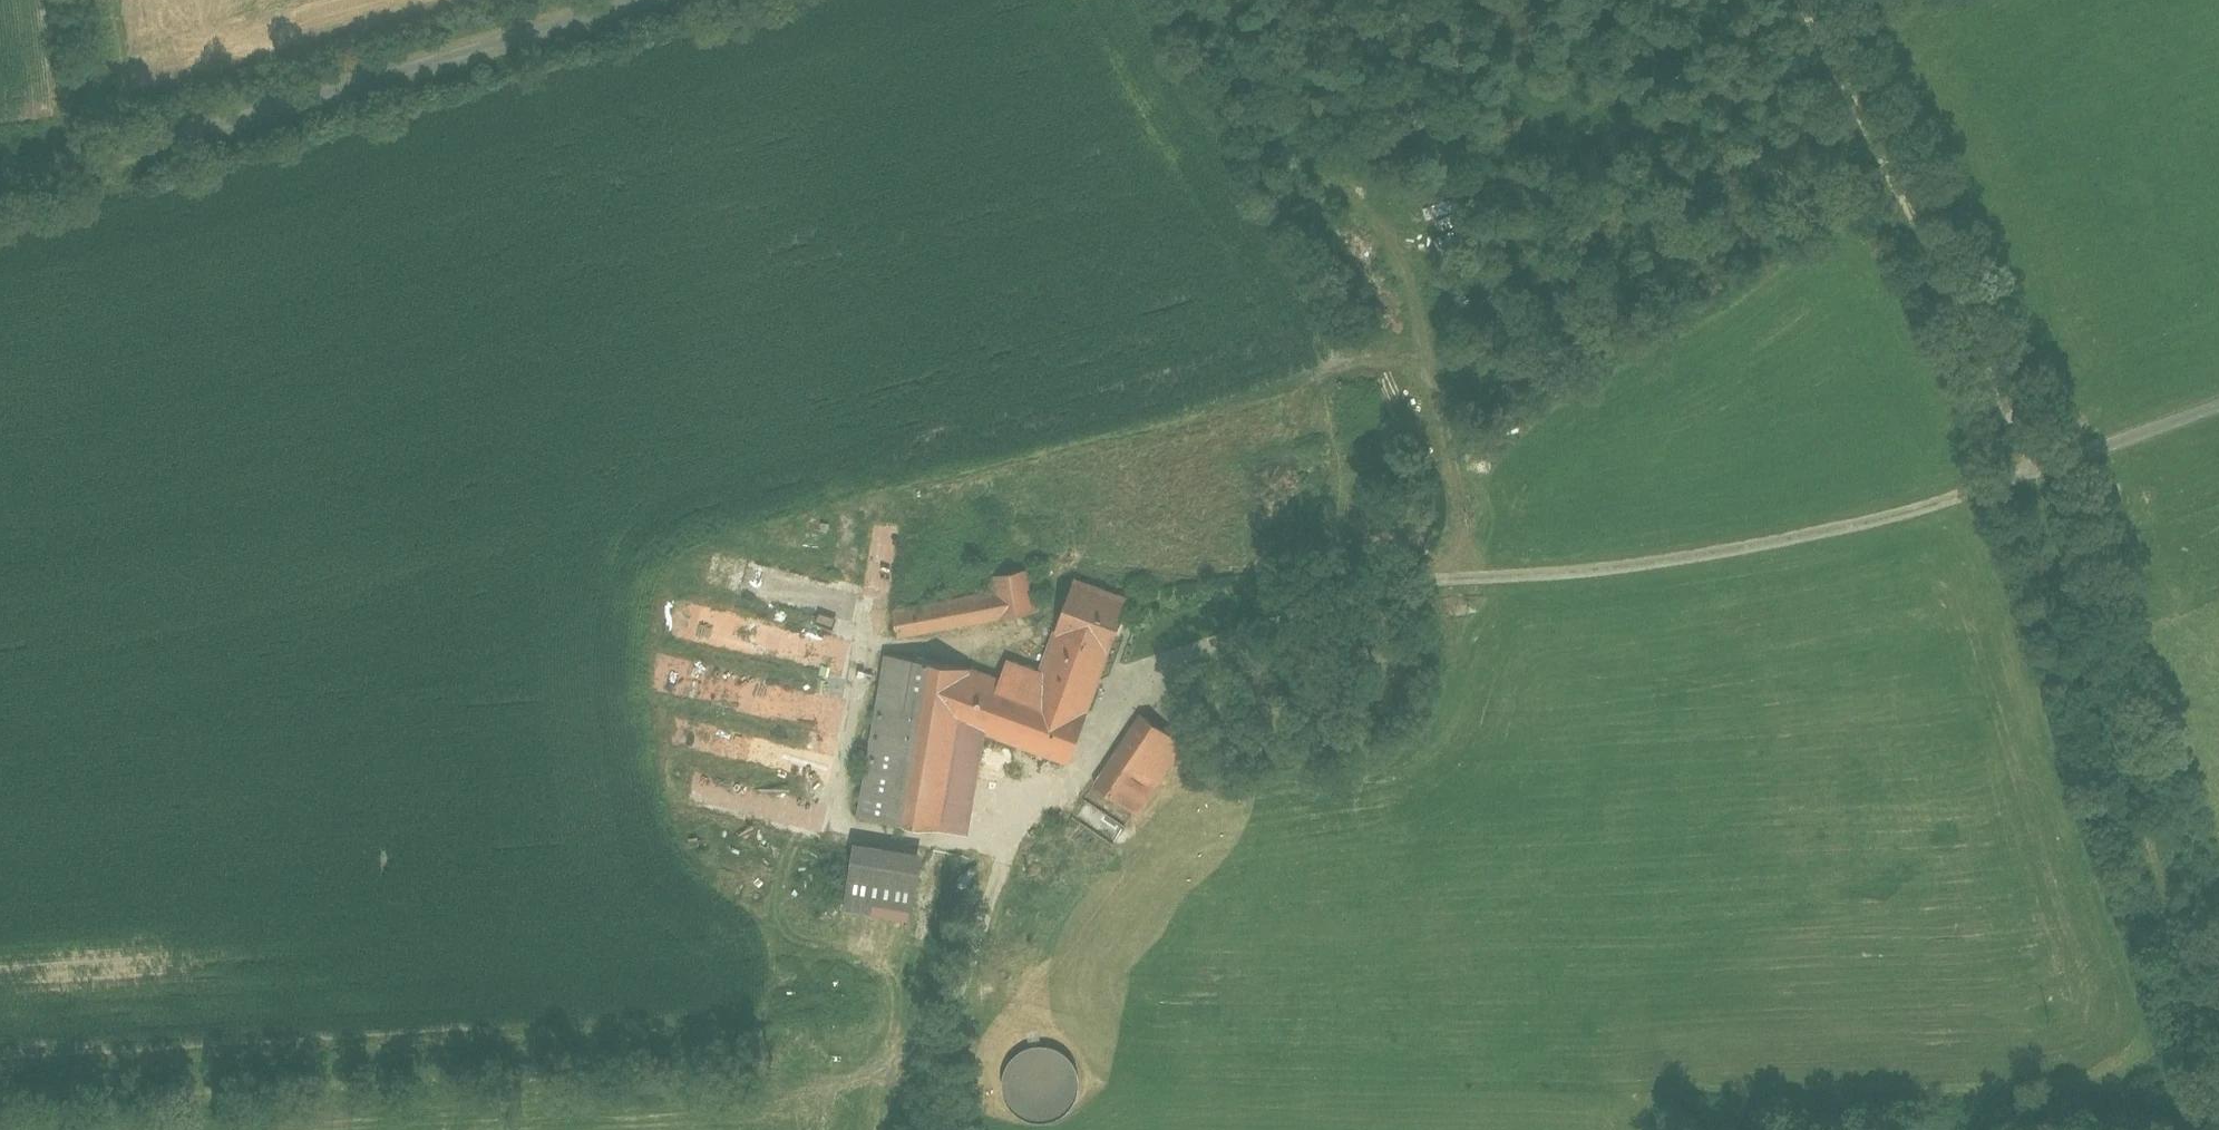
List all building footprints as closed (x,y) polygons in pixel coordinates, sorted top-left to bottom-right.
[(1463,196),(1426,205),(1433,231),(1470,223),(1463,196)] [(1041,610),(1034,572),(994,579),(997,595),(895,613),(899,635),(1041,610)] [(986,731),(1070,764),(1125,600),(1074,581),(1042,670),(1013,660),(1007,678),(975,670),(887,655),(862,813),(970,828),(986,731)] [(757,651),(757,650),(783,658),(793,628),(766,620),(766,621),(745,615),(736,645),(757,651)] [(1140,717),(1097,784),(1140,812),(1184,744),(1140,717)] [(922,854),(857,845),(848,907),(913,917),(922,854)]
